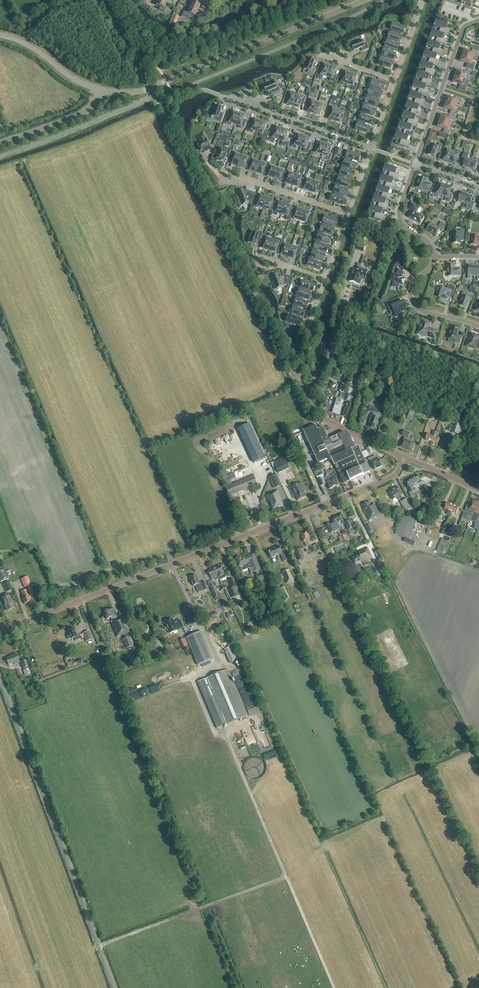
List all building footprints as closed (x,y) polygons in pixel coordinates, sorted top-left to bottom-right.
[(166,3),(159,0),(158,0),(156,5),(160,7),(159,10),(164,13),(167,8),(165,6),(166,3)] [(197,1),(195,0),(190,0),(189,3),(191,4),(189,7),(197,11),(200,6),(195,3),(197,1)] [(195,17),(197,11),(189,7),(188,11),(186,10),(185,12),(184,11),(184,12),(182,17),(188,18),(188,19),(190,15),(195,17)] [(436,20),(436,21),(438,21),(436,26),(441,27),(439,33),(444,35),(448,37),(449,33),(448,32),(449,30),(446,29),(448,25),(436,20)] [(402,34),(404,28),(393,24),(391,30),(392,30),(391,33),(400,36),(401,33),(402,34)] [(443,39),(444,35),(439,33),(432,30),(432,31),(434,32),(433,36),(437,38),(435,43),(441,45),(444,47),(446,43),(444,43),(445,40),(443,39)] [(399,42),(401,37),(400,36),(391,33),(390,33),(389,37),(386,36),(385,41),(391,43),(392,40),(399,42)] [(363,44),(362,40),(358,42),(358,41),(355,43),(351,45),(354,51),(361,48),(362,52),(368,49),(366,43),(363,44)] [(398,45),(391,43),(385,41),(384,41),(387,42),(386,45),(383,44),(381,49),(388,52),(389,49),(396,51),(398,45)] [(439,49),(441,45),(435,43),(429,41),(431,42),(429,46),(434,48),(432,53),(437,55),(437,56),(441,57),(442,53),(441,53),(442,50),(439,49)] [(395,54),(388,52),(381,49),(384,50),(383,54),(380,53),(378,58),(385,60),(386,57),(393,60),(395,54)] [(471,53),(465,50),(463,54),(463,53),(462,56),(473,60),(475,54),(477,55),(478,52),(472,50),(471,53)] [(436,59),(437,56),(437,55),(432,53),(425,51),(427,52),(426,56),(430,58),(428,63),(434,65),(434,66),(437,67),(439,63),(437,63),(438,60),(436,59)] [(471,65),(473,60),(462,56),(461,58),(462,58),(461,62),(467,64),(466,67),(472,69),(473,66),(471,65)] [(315,61),(308,58),(307,62),(305,65),(306,65),(305,69),(308,70),(308,73),(314,75),(316,69),(312,67),(315,61)] [(390,68),(392,63),(385,60),(378,58),(381,59),(379,65),(390,68)] [(432,69),(434,66),(434,65),(428,63),(422,61),(424,62),(422,66),(427,68),(425,73),(425,74),(430,76),(434,77),(435,73),(434,73),(435,70),(432,69)] [(324,76),(327,77),(330,67),(325,65),(323,68),(322,71),(319,70),(317,78),(322,80),(324,76)] [(335,72),(336,69),(334,68),(331,66),(330,67),(327,77),(330,78),(330,81),(335,82),(337,76),(334,76),(335,73),(335,72)] [(464,73),(457,71),(456,74),(455,77),(466,80),(467,77),(469,78),(471,73),(465,70),(464,73)] [(429,80),(430,76),(425,74),(425,73),(418,71),(420,72),(418,77),(423,78),(421,83),(421,84),(427,86),(426,86),(430,87),(431,84),(430,83),(431,80),(429,80)] [(348,84),(351,74),(345,72),(344,76),(343,79),(340,78),(338,84),(343,85),(344,83),(348,84)] [(356,80),(357,76),(355,76),(355,75),(351,74),(348,84),(351,85),(350,89),(355,91),(358,84),(355,83),(356,80)] [(466,80),(455,77),(454,79),(453,82),(460,85),(459,87),(466,90),(468,84),(469,81),(466,80)] [(382,90),(384,84),(373,80),(371,86),(368,85),(367,88),(370,89),(380,92),(381,90),(382,90)] [(282,94),(278,85),(276,81),(271,83),(270,83),(267,84),(267,85),(264,86),(266,93),(273,90),(276,97),(282,94)] [(425,90),(426,86),(427,86),(421,84),(421,83),(415,81),(414,81),(416,82),(415,87),(420,88),(418,94),(423,96),(427,97),(428,94),(427,93),(427,91),(425,90)] [(379,98),(381,93),(380,92),(370,89),(369,93),(367,92),(365,97),(371,99),(372,96),(379,98)] [(297,97),(298,94),(289,91),(287,97),(289,98),(288,101),(289,101),(287,105),(290,105),(289,106),(293,107),(297,97)] [(421,100),(423,96),(418,94),(411,91),(411,92),(413,92),(411,97),(416,98),(414,104),(419,106),(423,108),(424,104),(423,103),(424,101),(421,100)] [(304,103),(306,97),(301,95),(300,98),(297,97),(293,107),(299,109),(300,105),(301,102),(304,103)] [(378,101),(371,99),(365,97),(367,98),(366,101),(363,100),(362,105),(368,108),(369,105),(376,107),(378,101)] [(455,99),(448,97),(447,100),(446,100),(446,103),(456,106),(457,103),(461,104),(462,99),(456,97),(455,99)] [(314,115),(314,114),(317,104),(314,103),(315,100),(310,98),(308,104),(310,105),(309,108),(308,112),(310,113),(314,115)] [(418,110),(419,106),(414,104),(407,101),(407,102),(409,102),(408,107),(412,109),(411,114),(410,114),(416,116),(419,118),(421,114),(419,114),(420,111),(418,110)] [(325,110),(327,105),(322,103),(321,105),(317,104),(314,114),(320,116),(321,112),(321,113),(322,110),(325,110)] [(455,109),(456,106),(446,103),(445,105),(444,108),(451,111),(450,114),(456,116),(457,110),(455,109)] [(220,115),(222,108),(216,105),(214,109),(213,112),(213,113),(212,116),(216,117),(215,120),(221,122),(223,116),(220,115)] [(375,110),(368,108),(362,105),(362,106),(364,106),(362,110),(360,109),(359,114),(365,116),(366,113),(373,116),(375,110)] [(335,122),(335,121),(338,111),(339,109),(330,106),(328,112),(331,113),(330,116),(329,119),(331,120),(331,121),(335,122)] [(343,109),(342,112),(338,111),(335,121),(341,123),(342,120),(343,117),(346,118),(349,111),(343,109)] [(236,125),(239,114),(233,112),(232,116),(231,119),(228,118),(226,124),(231,125),(232,123),(236,125)] [(414,120),(416,116),(410,114),(411,114),(404,112),(406,113),(404,117),(409,119),(407,124),(412,126),(416,128),(417,124),(416,124),(417,121),(414,120)] [(244,120),(245,116),(243,116),(243,115),(239,114),(236,125),(239,126),(238,128),(243,130),(246,124),(243,123),(244,120)] [(372,119),(365,116),(359,114),(361,115),(359,119),(357,118),(356,123),(362,125),(363,122),(370,124),(372,119)] [(448,118),(441,116),(440,119),(439,122),(450,125),(452,120),(454,121),(455,118),(449,115),(448,118)] [(257,132),(261,122),(255,120),(254,123),(253,123),(252,126),(249,125),(247,131),(253,133),(254,131),(257,132)] [(266,128),(267,124),(264,123),(265,123),(261,121),(261,122),(257,132),(261,133),(260,136),(265,138),(268,132),(265,131),(266,128)] [(411,130),(412,126),(407,124),(400,122),(402,123),(401,127),(405,129),(403,134),(409,136),(409,137),(412,138),(414,134),(412,134),(413,131),(411,130)] [(448,131),(450,125),(439,122),(438,124),(439,124),(438,127),(444,130),(443,133),(449,135),(450,132),(448,131)] [(369,127),(362,125),(356,123),(358,124),(356,129),(367,133),(369,127)] [(279,140),(282,130),(277,128),(275,131),(274,134),(272,133),(269,141),(274,143),(276,138),(279,140)] [(288,148),(290,144),(288,143),(289,139),(286,138),(287,135),(288,132),(286,131),(286,130),(283,129),(282,130),(279,140),(282,141),(281,145),(288,148)] [(407,140),(409,137),(409,136),(403,134),(397,132),(399,133),(397,137),(402,139),(400,145),(409,148),(410,144),(409,144),(410,141),(407,140)] [(200,142),(197,143),(201,152),(203,151),(205,153),(208,152),(212,150),(208,141),(205,134),(205,133),(203,134),(204,135),(199,137),(201,140),(200,141),(200,142)] [(301,147),(304,137),(298,135),(297,139),(296,142),(293,141),(291,147),(296,148),(297,146),(301,147)] [(309,143),(310,139),(308,139),(308,138),(304,137),(301,147),(304,148),(303,152),(308,154),(311,147),(308,146),(309,143)] [(319,154),(322,155),(326,145),(320,143),(319,146),(318,149),(315,148),(313,154),(318,156),(319,154)] [(440,151),(442,144),(439,143),(438,147),(431,144),(428,155),(435,157),(437,150),(440,151)] [(331,150),(332,147),(330,146),(326,144),(326,145),(322,155),(326,156),(325,159),(330,161),(332,154),(330,153),(331,150)] [(449,163),(453,153),(449,151),(450,149),(445,147),(443,153),(446,154),(444,160),(447,161),(446,162),(449,163)] [(225,151),(221,149),(220,152),(219,151),(217,155),(219,156),(217,159),(218,159),(217,160),(221,161),(221,160),(224,161),(226,156),(229,157),(231,150),(226,148),(225,151)] [(460,159),(463,152),(458,150),(456,154),(453,153),(449,163),(452,164),(452,163),(455,164),(458,158),(460,159)] [(357,161),(359,156),(346,151),(345,153),(347,154),(346,158),(344,157),(350,159),(357,161)] [(238,166),(242,157),(236,155),(237,153),(234,152),(231,160),(233,161),(232,164),(238,166)] [(468,170),(472,159),(468,158),(469,155),(464,153),(462,160),(465,161),(462,167),(465,168),(465,169),(468,170)] [(250,160),(242,157),(238,166),(244,168),(247,168),(250,160)] [(356,164),(349,162),(350,159),(344,157),(342,162),(344,163),(343,166),(341,165),(341,166),(347,168),(354,170),(356,164)] [(476,158),(475,161),(472,159),(468,170),(471,171),(471,170),(474,171),(476,165),(478,166),(478,159),(476,158)] [(256,173),(260,163),(251,160),(248,169),(251,170),(250,170),(256,173)] [(268,166),(260,163),(256,173),(262,175),(262,174),(265,175),(268,166)] [(397,169),(398,169),(385,165),(387,166),(386,170),(390,172),(388,177),(394,179),(394,180),(397,181),(398,177),(397,177),(398,174),(396,173),(397,169)] [(274,179),(277,169),(269,166),(266,175),(269,176),(268,177),(274,179)] [(353,173),(346,171),(347,168),(341,166),(339,170),(341,171),(340,175),(338,174),(337,174),(344,176),(351,179),(353,173)] [(286,172),(277,169),(274,179),(280,181),(280,180),(283,181),(286,172)] [(292,185),(295,176),(287,173),(284,181),(286,182),(286,183),(292,185)] [(350,182),(343,179),(344,176),(337,174),(336,179),(338,180),(337,184),(334,183),(341,185),(348,188),(350,182)] [(392,183),(394,180),(394,179),(388,177),(382,175),(384,176),(382,180),(387,182),(385,187),(385,188),(390,189),(390,190),(394,191),(395,187),(394,187),(395,184),(392,183)] [(304,179),(295,176),(292,185),(298,187),(301,187),(304,179)] [(426,183),(427,180),(420,177),(416,188),(423,190),(429,192),(431,185),(426,183)] [(310,191),(313,182),(305,179),(302,188),(304,189),(310,191)] [(323,183),(320,182),(319,184),(313,182),(310,191),(316,194),(317,191),(320,192),(323,183)] [(347,190),(340,188),(341,185),(334,183),(333,188),(335,189),(334,192),(335,193),(344,196),(345,196),(347,190)] [(442,196),(446,186),(443,185),(440,184),(438,191),(435,190),(432,197),(438,198),(439,195),(442,196)] [(389,194),(390,190),(390,189),(385,188),(385,187),(378,185),(380,186),(378,191),(383,192),(381,197),(381,198),(386,200),(390,201),(391,198),(390,197),(391,194),(389,194)] [(449,195),(452,189),(449,188),(449,187),(446,186),(442,196),(446,197),(445,201),(450,203),(452,196),(449,195)] [(254,200),(251,192),(245,194),(244,191),(238,194),(239,197),(238,197),(240,203),(241,202),(242,206),(249,203),(248,202),(254,200)] [(464,204),(467,194),(461,192),(458,202),(464,204)] [(343,199),(344,196),(335,193),(334,196),(333,195),(331,201),(342,205),(344,199),(343,199)] [(471,202),(473,196),(467,194),(464,204),(467,205),(466,208),(472,210),(474,203),(471,202)] [(385,204),(386,200),(381,198),(381,197),(375,195),(374,195),(376,196),(375,201),(379,202),(378,208),(377,208),(383,210),(387,211),(388,208),(386,207),(387,204),(385,204)] [(264,208),(267,198),(261,196),(260,199),(257,198),(254,207),(257,208),(258,206),(264,208)] [(273,201),(267,198),(264,208),(272,211),(275,202),(272,201),(273,201)] [(282,214),(285,205),(279,203),(279,204),(276,203),(272,215),(277,217),(278,213),(282,214)] [(417,213),(420,207),(412,203),(408,210),(412,212),(409,218),(420,224),(424,217),(417,213)] [(291,207),(285,205),(282,214),(287,216),(286,220),(289,221),(294,209),(291,208),(291,207)] [(381,214),(383,210),(377,208),(378,208),(371,205),(371,206),(373,206),(371,211),(376,212),(374,218),(383,221),(384,218),(383,217),(384,215),(381,214)] [(300,221),(303,211),(298,209),(297,210),(294,209),(291,218),(300,221)] [(309,213),(303,211),(300,221),(306,223),(305,225),(308,226),(311,217),(308,216),(309,213)] [(334,226),(336,221),(325,217),(323,223),(324,223),(323,226),(326,227),(327,224),(334,226)] [(442,232),(446,225),(441,222),(438,228),(431,224),(427,230),(436,236),(439,230),(442,232)] [(326,227),(323,226),(322,226),(321,229),(318,228),(317,233),(323,236),(324,233),(331,235),(333,229),(326,227)] [(460,232),(451,232),(451,237),(452,237),(452,244),(460,244),(460,241),(464,241),(464,230),(460,230),(460,232)] [(255,245),(258,239),(261,240),(263,233),(257,231),(256,234),(252,232),(249,243),(255,245)] [(330,238),(323,236),(317,233),(317,234),(319,234),(318,238),(315,237),(314,242),(320,244),(321,241),(328,244),(330,238)] [(471,245),(477,246),(478,243),(478,237),(473,236),(473,234),(468,233),(467,238),(472,239),(471,245)] [(270,250),(273,241),(267,239),(268,236),(265,235),(262,244),(265,245),(264,248),(270,250)] [(278,253),(282,244),(283,240),(277,238),(276,242),(273,241),(270,250),(275,252),(276,252),(278,253)] [(327,247),(320,244),(314,242),(316,243),(315,247),(312,246),(311,251),(317,253),(318,250),(325,252),(327,247)] [(288,257),(291,247),(282,244),(279,253),(282,254),(282,255),(288,257)] [(358,244),(356,250),(363,252),(366,246),(358,244)] [(297,249),(291,247),(288,257),(294,259),(295,256),(297,257),(300,248),(297,247),(297,249)] [(324,255),(317,253),(311,251),(313,252),(312,255),(309,255),(308,259),(314,262),(315,259),(322,261),(324,255)] [(319,270),(321,264),(314,262),(308,259),(308,260),(310,260),(308,266),(319,270)] [(461,276),(461,269),(455,269),(455,266),(447,266),(448,277),(455,277),(455,276),(461,276)] [(361,268),(357,267),(355,271),(353,270),(349,282),(360,285),(362,279),(365,280),(368,271),(363,269),(361,268)] [(403,285),(405,280),(401,279),(401,278),(402,277),(403,276),(403,275),(405,273),(404,273),(399,269),(396,276),(393,275),(391,281),(394,282),(392,287),(398,287),(398,288),(398,289),(398,290),(398,291),(398,292),(398,290),(398,289),(398,288),(399,287),(399,286),(399,285),(399,284),(403,285)] [(278,276),(271,278),(273,282),(274,286),(276,290),(282,287),(287,285),(290,277),(286,276),(284,277),(279,278),(278,276)] [(311,291),(313,285),(303,282),(301,287),(298,286),(298,287),(305,289),(311,291)] [(440,297),(448,300),(449,295),(452,296),(455,290),(456,287),(448,284),(448,285),(448,286),(447,290),(447,291),(445,290),(445,288),(438,288),(437,294),(440,294),(441,294),(440,297)] [(310,294),(303,292),(305,289),(298,287),(296,292),(299,292),(298,296),(295,295),(301,297),(308,300),(310,294)] [(463,296),(460,306),(466,308),(469,301),(471,302),(473,296),(468,294),(468,293),(463,291),(462,296),(463,296)] [(307,303),(300,300),(301,297),(295,295),(293,300),(296,301),(295,305),(298,306),(305,309),(307,303)] [(360,310),(362,302),(354,299),(351,307),(360,310)] [(406,310),(403,302),(396,305),(395,300),(386,303),(391,315),(391,314),(394,313),(396,317),(401,315),(400,313),(406,310)] [(304,312),(297,309),(298,306),(295,305),(292,304),(290,309),(293,310),(291,314),(292,314),(301,317),(302,317),(304,312)] [(300,320),(301,317),(292,314),(291,317),(290,316),(288,322),(299,326),(301,320),(300,320)] [(431,323),(423,321),(420,329),(419,329),(418,333),(418,334),(426,336),(436,339),(438,331),(429,328),(431,323)] [(458,336),(460,330),(452,327),(448,338),(456,341),(455,343),(459,345),(462,337),(458,336)] [(478,341),(478,340),(478,338),(478,337),(471,334),(467,346),(475,349),(475,348),(478,349),(478,341)] [(322,394),(329,383),(325,381),(318,394),(322,397),(324,395),(322,394)] [(342,394),(350,383),(346,381),(344,383),(341,386),(342,387),(339,392),(342,394)] [(344,401),(344,402),(346,395),(341,394),(339,400),(337,399),(332,413),(339,415),(344,401)] [(350,406),(353,398),(346,395),(344,402),(349,403),(348,405),(346,405),(342,416),(348,418),(351,406),(350,406)] [(383,414),(376,412),(378,408),(379,402),(372,400),(371,401),(368,412),(373,413),(373,416),(371,416),(369,421),(371,421),(369,427),(376,429),(379,419),(381,419),(383,414)] [(412,422),(416,410),(408,407),(404,419),(412,422)] [(459,434),(462,423),(455,420),(451,432),(459,434)] [(370,472),(362,453),(359,447),(357,446),(354,448),(347,451),(344,445),(328,452),(318,430),(316,425),(304,431),(318,464),(331,458),(339,476),(340,476),(344,484),(350,481),(364,475),(363,475),(370,472)] [(344,445),(339,435),(329,440),(323,427),(318,430),(328,452),(344,445)] [(256,437),(252,428),(244,431),(248,440),(256,437)] [(411,452),(415,444),(407,440),(408,438),(410,433),(404,430),(402,435),(405,437),(404,439),(400,447),(411,452)] [(431,442),(435,432),(433,431),(432,434),(433,434),(433,436),(428,434),(425,440),(431,442)] [(438,432),(435,432),(431,442),(438,445),(440,439),(435,437),(436,435),(437,436),(438,432)] [(354,448),(349,435),(348,435),(345,433),(339,435),(344,445),(347,451),(354,448)] [(382,452),(373,448),(372,449),(371,447),(366,449),(369,455),(376,452),(378,455),(382,452)] [(265,457),(263,452),(261,452),(261,451),(256,453),(256,454),(254,455),(257,461),(259,460),(260,462),(263,461),(262,459),(265,457)] [(376,456),(372,458),(370,459),(369,460),(370,463),(372,463),(375,470),(383,466),(380,459),(377,460),(376,456)] [(279,473),(289,468),(285,458),(274,463),(279,473)] [(227,481),(236,477),(234,472),(225,476),(227,481)] [(334,474),(330,476),(334,487),(336,486),(336,487),(340,485),(334,474)] [(276,475),(269,478),(274,488),(282,486),(276,475)] [(230,496),(257,485),(254,476),(226,487),(230,496)] [(334,487),(330,476),(324,478),(330,490),(333,488),(334,487)] [(413,491),(423,486),(424,489),(426,489),(427,491),(428,490),(425,485),(423,481),(422,482),(418,476),(406,483),(411,492),(409,494),(411,498),(415,495),(413,491)] [(305,491),(304,488),(301,482),(291,487),(295,497),(296,496),(298,501),(306,497),(304,492),(305,491)] [(404,501),(401,495),(402,494),(398,487),(389,492),(395,503),(399,500),(406,513),(408,512),(410,514),(416,511),(409,498),(404,501)] [(274,492),(266,496),(268,501),(269,500),(273,510),(284,505),(281,499),(282,499),(278,491),(274,492)] [(234,507),(242,504),(240,498),(232,501),(234,507)] [(369,521),(380,515),(375,504),(371,505),(369,502),(362,505),(363,508),(364,511),(364,512),(369,521)] [(472,518),(478,505),(473,502),(471,506),(470,506),(469,509),(466,507),(462,517),(465,519),(468,513),(470,514),(469,516),(472,518)] [(449,515),(453,506),(447,503),(444,509),(449,511),(449,512),(447,512),(447,514),(449,515)] [(245,520),(251,518),(249,513),(246,506),(242,508),(243,512),(241,512),(243,516),(245,520)] [(456,514),(459,508),(453,506),(449,515),(451,516),(452,514),(451,513),(452,512),(456,514)] [(341,515),(332,519),(334,524),(337,522),(339,526),(345,523),(343,521),(341,515)] [(415,542),(409,540),(417,521),(403,515),(395,534),(405,538),(403,542),(414,546),(415,542)] [(350,534),(355,532),(353,528),(350,520),(347,522),(346,520),(343,521),(345,523),(348,530),(350,534)] [(330,523),(326,525),(328,531),(329,530),(331,533),(332,533),(334,532),(337,531),(338,531),(340,530),(341,529),(339,526),(337,522),(334,524),(331,525),(330,523)] [(374,530),(370,524),(365,527),(368,533),(370,533),(371,536),(374,534),(373,531),(374,530)] [(431,536),(433,537),(436,529),(430,527),(427,534),(431,536)] [(307,532),(304,533),(301,534),(304,543),(305,543),(306,546),(309,545),(308,541),(310,540),(307,532)] [(284,562),(289,560),(284,549),(281,550),(279,546),(268,551),(272,558),(280,554),(284,562)] [(363,563),(372,558),(367,547),(358,552),(359,555),(352,558),(355,565),(362,561),(363,563)] [(305,558),(301,549),(292,552),(295,560),(296,560),(297,562),(305,558)] [(237,559),(240,567),(242,572),(251,568),(253,573),(261,570),(255,553),(241,559),(241,558),(240,558),(240,557),(237,558),(237,559)] [(383,567),(380,560),(375,563),(378,570),(383,567)] [(219,577),(219,579),(220,580),(227,577),(224,571),(223,571),(221,566),(215,569),(218,578),(219,577)] [(218,578),(215,569),(208,571),(212,580),(215,579),(215,581),(219,579),(219,577),(218,578)] [(1,582),(8,579),(4,570),(0,571),(0,581),(1,582)] [(294,581),(289,570),(283,573),(287,584),(294,581)] [(273,587),(267,573),(257,577),(261,587),(266,585),(267,589),(273,587)] [(208,589),(205,581),(200,583),(196,576),(190,578),(193,586),(196,585),(199,593),(204,590),(205,591),(208,589)] [(25,588),(30,585),(27,577),(21,579),(25,588)] [(9,581),(4,584),(7,592),(13,590),(9,581)] [(284,601),(290,598),(284,587),(283,588),(281,584),(277,586),(284,601)] [(215,598),(219,596),(214,585),(210,587),(215,598)] [(239,595),(236,587),(229,589),(232,598),(239,595)] [(29,597),(34,595),(32,589),(26,591),(21,593),(24,599),(23,599),(25,604),(30,601),(29,597)] [(14,608),(9,596),(8,593),(4,594),(5,597),(2,599),(7,611),(14,608)] [(113,611),(112,608),(108,610),(107,610),(105,610),(104,611),(106,615),(105,616),(106,620),(111,618),(111,619),(112,622),(111,622),(117,637),(129,632),(123,618),(118,620),(116,617),(117,617),(114,611),(113,611)] [(183,628),(180,620),(174,623),(173,619),(165,622),(167,626),(166,627),(165,628),(166,630),(167,630),(168,630),(170,634),(177,630),(183,628)] [(235,629),(239,639),(245,637),(241,623),(234,625),(236,629),(235,629)] [(77,636),(74,628),(71,630),(71,629),(68,630),(69,631),(68,631),(69,635),(67,636),(68,640),(71,639),(75,637),(76,641),(80,639),(79,636),(77,636)] [(89,631),(83,634),(84,637),(86,642),(92,639),(89,631)] [(214,659),(202,631),(187,638),(198,666),(201,664),(206,662),(214,659)] [(133,646),(129,636),(121,640),(122,644),(124,643),(126,649),(133,646)] [(184,649),(189,646),(186,638),(180,640),(184,649)] [(238,661),(231,647),(224,650),(230,664),(238,661)] [(16,654),(11,656),(11,657),(6,659),(8,665),(13,663),(14,665),(20,662),(16,654)] [(28,667),(26,660),(20,662),(23,669),(28,667)] [(248,716),(228,670),(205,679),(198,682),(218,729),(225,726),(248,716)]
